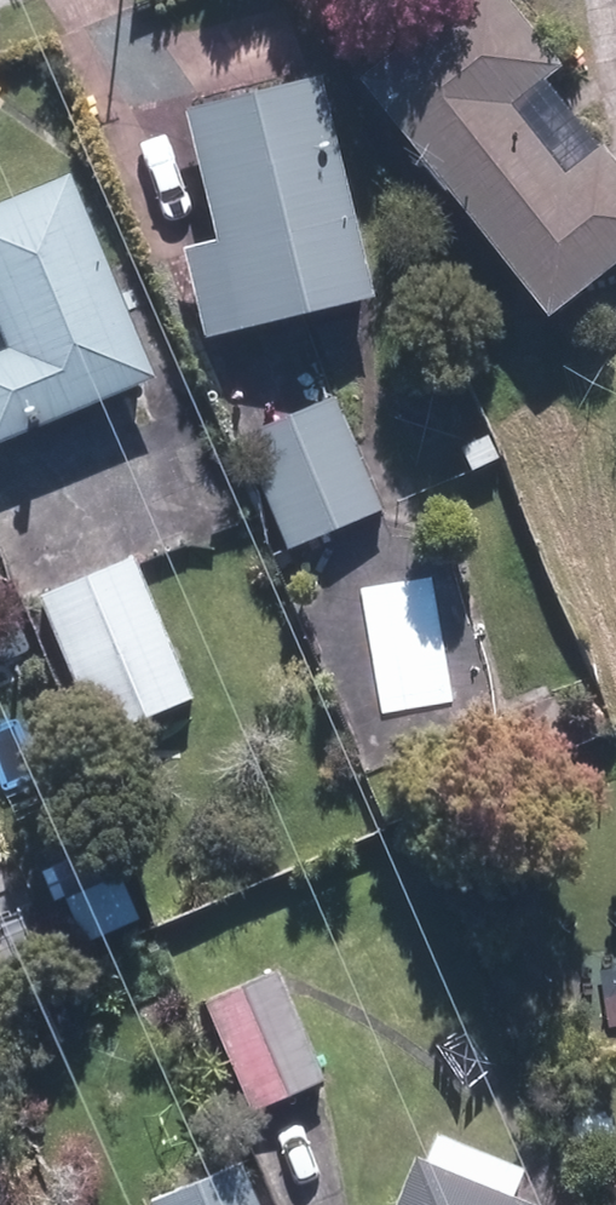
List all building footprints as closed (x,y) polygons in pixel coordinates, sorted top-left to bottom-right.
[(487,0),(450,0),(339,85),(524,329),(615,259),(615,203),(608,192),(526,85),(542,73),(487,0)] [(309,88),(173,119),(202,245),(170,253),(190,343),(357,306),(309,88)] [(55,180),(0,204),(0,447),(143,387),(55,180)] [(243,434),(230,440),(278,553),(371,514),(323,401),(243,434)] [(130,560),(36,600),(96,739),(189,699),(130,560)] [(119,873),(50,900),(69,948),(138,920),(119,873)] [(274,973),(193,1007),(239,1116),(280,1099),(320,1082),(274,973)] [(499,1199),(512,1165),(423,1130),(408,1170),(399,1166),(384,1204),(513,1204),(499,1199)] [(158,1204),(248,1204),(232,1171),(158,1204)]
